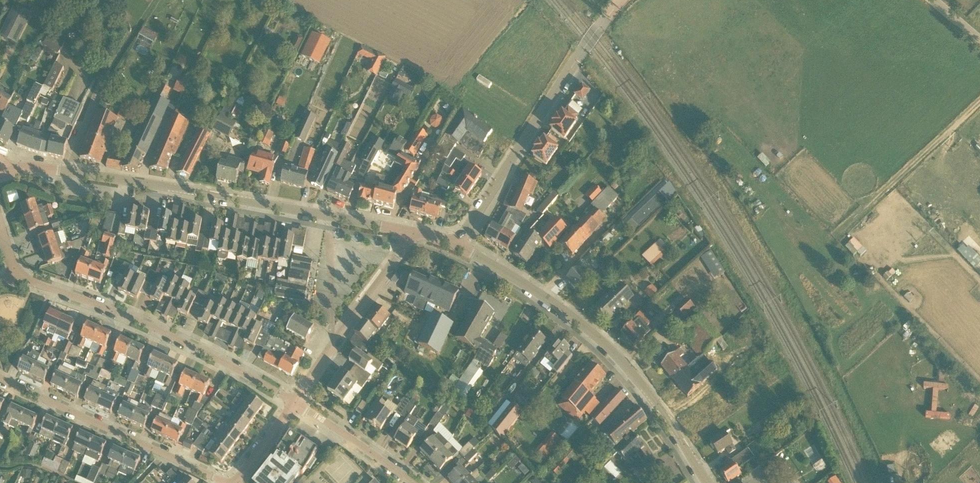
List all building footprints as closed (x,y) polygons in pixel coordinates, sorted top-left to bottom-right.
[(14,6),(0,36),(0,37),(18,45),(32,14),(14,6)] [(138,39),(152,46),(159,34),(144,27),(138,39)] [(312,32),(301,56),(320,64),(332,40),(312,32)] [(50,35),(43,46),(58,55),(65,44),(50,35)] [(45,47),(39,44),(33,56),(39,59),(45,47)] [(379,69),(385,56),(362,45),(360,50),(378,58),(374,67),(379,69)] [(55,64),(44,86),(48,88),(53,91),(64,68),(55,64)] [(186,86),(188,81),(180,77),(177,82),(173,91),(182,95),(186,86)] [(583,84),(575,95),(583,101),(591,90),(583,84)] [(1,123),(0,124),(0,142),(7,146),(15,130),(20,119),(27,122),(40,96),(43,89),(35,85),(27,102),(28,102),(22,115),(16,112),(10,123),(2,119),(1,123)] [(379,113),(384,101),(379,99),(383,89),(374,85),(365,107),(379,113)] [(165,112),(169,104),(165,103),(171,91),(161,86),(150,110),(142,126),(130,151),(146,157),(165,112)] [(388,99),(397,103),(401,94),(393,89),(388,99)] [(5,113),(12,98),(0,90),(0,110),(5,113)] [(56,114),(54,119),(55,120),(60,122),(74,128),(75,127),(78,121),(84,107),(64,98),(61,105),(56,114)] [(53,101),(49,111),(56,114),(61,105),(53,101)] [(569,108),(579,114),(582,109),(573,103),(569,108)] [(213,130),(229,138),(237,124),(228,119),(234,107),(227,104),(213,130)] [(150,110),(142,106),(134,122),(142,126),(150,110)] [(576,123),(574,122),(578,116),(567,109),(563,114),(559,120),(555,117),(551,123),(555,126),(551,131),(565,140),(576,123)] [(484,144),(493,131),(463,110),(446,135),(446,134),(435,153),(447,160),(456,146),(450,141),(451,139),(479,158),(488,146),(484,144)] [(89,134),(80,158),(100,165),(118,119),(97,112),(89,134)] [(305,144),(316,117),(307,113),(295,139),(305,144)] [(157,153),(157,154),(151,169),(150,169),(167,173),(172,156),(175,157),(184,134),(189,123),(174,116),(161,143),(157,153)] [(435,129),(440,128),(443,123),(442,118),(437,116),(432,117),(429,122),(431,127),(435,129)] [(30,132),(24,130),(18,147),(40,155),(48,157),(52,139),(55,140),(58,133),(50,129),(46,137),(38,134),(41,124),(37,123),(34,130),(31,129),(30,132)] [(348,134),(352,126),(346,124),(343,131),(348,134)] [(190,177),(212,132),(201,127),(177,175),(190,177)] [(418,129),(405,151),(414,157),(427,135),(418,129)] [(271,143),(274,134),(265,131),(262,139),(271,143)] [(565,140),(551,131),(541,146),(537,144),(533,149),(535,151),(537,152),(533,157),(547,166),(558,150),(565,140)] [(398,160),(401,156),(408,143),(398,138),(388,154),(397,160),(398,160)] [(68,143),(55,140),(52,139),(48,157),(64,160),(68,143)] [(250,158),(257,142),(250,139),(247,146),(249,147),(244,159),(248,161),(250,158)] [(285,157),(289,145),(283,143),(278,155),(285,157)] [(339,156),(334,165),(339,168),(328,192),(329,193),(329,192),(336,196),(346,175),(348,171),(351,164),(344,161),(351,146),(344,143),(338,156),(339,156)] [(371,166),(379,151),(371,147),(363,162),(371,166)] [(304,148),(298,171),(285,168),(281,183),(304,189),(315,150),(304,148)] [(466,157),(466,156),(455,149),(450,156),(451,156),(457,160),(461,163),(466,157)] [(146,157),(130,151),(123,171),(138,173),(146,157)] [(339,156),(338,156),(328,151),(312,185),(322,190),(334,165),(339,156)] [(269,186),(272,177),(277,160),(256,153),(248,170),(263,174),(261,183),(269,186)] [(122,170),(127,156),(120,154),(118,160),(110,159),(106,167),(122,170)] [(418,167),(409,161),(401,156),(398,160),(397,160),(395,164),(399,167),(389,184),(385,190),(380,189),(379,189),(374,204),(393,209),(397,194),(402,196),(418,167)] [(246,163),(236,160),(228,158),(227,164),(221,163),(217,180),(236,185),(240,171),(244,172),(246,163)] [(463,178),(474,186),(482,175),(464,163),(457,174),(463,178)] [(357,181),(351,178),(356,167),(351,164),(348,171),(346,175),(336,196),(348,201),(348,202),(349,202),(355,188),(357,181)] [(453,178),(456,174),(451,170),(447,175),(453,178)] [(380,189),(384,184),(385,177),(377,175),(375,182),(374,189),(363,186),(359,202),(367,204),(367,202),(374,204),(379,189),(380,189)] [(524,177),(519,190),(529,195),(533,196),(538,183),(524,177)] [(467,197),(474,186),(463,178),(455,189),(467,197)] [(447,192),(451,185),(439,179),(436,186),(447,192)] [(515,200),(519,190),(512,187),(504,207),(508,208),(505,214),(506,214),(498,227),(493,225),(485,239),(493,243),(497,245),(516,211),(511,209),(515,200)] [(605,219),(601,216),(619,197),(609,188),(603,194),(593,204),(591,207),(584,214),(586,216),(560,245),(572,256),(599,227),(598,226),(605,219)] [(431,196),(422,193),(422,192),(417,190),(414,198),(410,213),(426,217),(429,202),(431,196)] [(508,252),(521,229),(516,226),(523,214),(522,213),(529,195),(519,190),(515,200),(511,209),(516,211),(497,245),(500,247),(508,252)] [(537,211),(542,215),(559,193),(554,190),(537,211)] [(639,228),(667,201),(659,193),(632,220),(639,228)] [(447,209),(450,199),(450,197),(439,194),(438,197),(431,196),(429,202),(426,217),(438,220),(441,207),(447,209)] [(42,206),(37,208),(35,203),(22,208),(26,220),(45,214),(42,206)] [(136,230),(140,211),(130,209),(127,223),(121,222),(119,235),(125,236),(127,229),(136,230)] [(151,241),(153,229),(147,227),(150,213),(140,211),(136,230),(146,232),(144,240),(151,241)] [(103,229),(112,231),(117,215),(107,212),(103,229)] [(186,214),(180,212),(179,218),(182,219),(177,244),(187,246),(190,227),(183,226),(186,214)] [(172,215),(162,213),(159,230),(153,229),(151,241),(157,243),(159,233),(168,235),(171,223),(172,215)] [(43,227),(49,225),(45,214),(26,220),(30,233),(44,228),(43,227)] [(167,242),(177,244),(182,219),(179,218),(177,225),(171,223),(168,235),(167,242)] [(550,249),(568,230),(555,218),(537,238),(529,232),(514,255),(527,264),(542,242),(550,249)] [(202,253),(203,249),(205,237),(200,235),(202,221),(192,219),(190,227),(187,246),(196,248),(196,252),(202,253)] [(56,222),(51,224),(53,229),(64,225),(62,220),(56,222)] [(235,236),(238,223),(232,222),(230,228),(233,229),(228,254),(238,256),(242,241),(243,237),(235,236)] [(83,231),(81,223),(75,224),(77,232),(83,231)] [(220,245),(222,233),(224,225),(214,223),(211,238),(205,237),(203,249),(209,251),(210,243),(220,245)] [(227,259),(228,254),(233,229),(230,228),(229,234),(222,233),(220,245),(217,258),(219,260),(225,261),(227,259)] [(255,244),(257,231),(251,230),(250,236),(252,236),(247,262),(248,262),(247,268),(257,270),(259,260),(258,260),(261,245),(255,244)] [(279,264),(280,261),(282,245),(275,243),(278,231),(272,230),(270,236),(274,237),(269,262),(279,264)] [(299,231),(293,230),(291,236),(284,235),(282,245),(280,261),(290,263),(293,247),(303,249),(306,235),(299,233),(299,231)] [(64,232),(59,233),(62,245),(67,243),(64,232)] [(44,252),(62,246),(58,234),(54,236),(53,235),(40,240),(44,252)] [(88,251),(92,238),(86,236),(82,249),(88,251)] [(106,245),(113,247),(116,239),(105,236),(102,244),(106,246),(106,245)] [(238,260),(247,262),(252,236),(250,236),(249,242),(242,241),(238,256),(238,260)] [(262,241),(261,245),(258,260),(259,260),(269,262),(274,237),(270,236),(269,242),(262,241)] [(854,238),(849,243),(862,254),(866,250),(854,238)] [(662,247),(666,244),(661,239),(642,255),(651,266),(667,253),(662,247)] [(73,248),(71,243),(62,246),(44,252),(48,265),(70,258),(67,250),(73,248)] [(958,250),(975,268),(979,264),(979,259),(965,243),(958,250)] [(114,247),(113,247),(106,245),(106,246),(103,256),(110,259),(114,247)] [(711,252),(701,258),(704,263),(714,256),(711,252)] [(88,280),(94,265),(87,263),(90,255),(84,253),(76,275),(88,280)] [(304,303),(307,286),(313,261),(293,257),(288,282),(278,280),(274,296),(304,303)] [(96,262),(94,265),(88,280),(101,285),(109,262),(104,260),(103,264),(96,262)] [(128,295),(138,273),(129,269),(131,266),(125,263),(119,275),(125,278),(118,291),(128,295)] [(578,270),(567,281),(576,291),(587,280),(594,274),(589,269),(584,264),(578,270)] [(151,285),(156,273),(150,271),(148,276),(139,272),(138,273),(128,295),(138,300),(145,283),(151,285)] [(163,274),(162,276),(156,273),(151,285),(156,288),(150,299),(160,303),(163,296),(172,278),(163,274)] [(888,273),(883,277),(887,281),(891,277),(888,274),(888,273)] [(427,302),(437,281),(430,278),(429,282),(413,276),(405,293),(427,302)] [(642,290),(628,276),(594,309),(608,323),(642,290)] [(170,306),(181,283),(172,278),(163,296),(170,299),(165,310),(170,313),(173,308),(170,306)] [(439,282),(437,281),(427,302),(427,303),(449,312),(449,313),(459,291),(458,290),(458,291),(444,284),(439,282)] [(190,287),(181,283),(170,306),(173,308),(175,302),(182,305),(187,294),(190,287)] [(644,292),(651,299),(659,291),(652,285),(644,292)] [(199,305),(204,294),(199,291),(196,298),(187,294),(182,305),(178,312),(188,316),(194,303),(199,305)] [(255,299),(262,302),(265,296),(258,293),(255,299)] [(219,301),(204,294),(199,305),(204,308),(198,321),(208,326),(211,318),(219,301)] [(686,318),(695,308),(685,299),(676,308),(686,318)] [(465,344),(486,308),(471,300),(466,309),(472,313),(457,340),(465,344)] [(218,328),(228,305),(219,301),(211,318),(218,321),(212,333),(218,335),(221,330),(218,328)] [(230,327),(238,309),(228,305),(218,328),(221,330),(223,324),(230,327)] [(377,306),(366,320),(379,330),(390,316),(377,306)] [(484,344),(479,341),(494,313),(486,308),(465,344),(474,349),(479,352),(484,344)] [(236,337),(247,313),(238,309),(230,327),(236,330),(231,341),(236,344),(239,338),(236,337)] [(168,319),(170,313),(165,310),(162,316),(168,319)] [(653,321),(643,311),(636,317),(638,320),(632,325),(622,334),(634,348),(651,332),(646,327),(653,321)] [(55,336),(64,318),(51,312),(43,330),(48,332),(47,334),(55,337),(56,336),(55,336)] [(257,318),(247,313),(236,337),(239,338),(242,333),(248,335),(253,325),(255,322),(257,318)] [(717,344),(721,339),(696,313),(675,332),(683,341),(684,339),(701,358),(717,344)] [(434,316),(419,346),(438,355),(453,325),(434,316)] [(314,328),(310,325),(295,317),(287,331),(306,342),(314,328)] [(67,341),(71,333),(75,323),(64,318),(55,336),(56,336),(67,341)] [(260,334),(271,339),(272,337),(278,328),(262,320),(261,324),(255,322),(253,325),(248,335),(245,343),(254,347),(260,334)] [(356,335),(351,341),(351,342),(361,350),(362,348),(367,351),(371,345),(369,343),(377,333),(363,323),(355,335),(356,335)] [(93,344),(100,330),(88,325),(78,347),(83,349),(86,341),(93,344)] [(100,330),(93,344),(101,348),(97,355),(102,357),(112,335),(100,330)] [(493,345),(501,349),(508,337),(499,332),(493,345)] [(533,332),(513,359),(526,369),(546,342),(533,332)] [(215,341),(218,335),(212,333),(210,338),(215,341)] [(292,347),(277,339),(272,337),(271,339),(258,358),(264,361),(279,370),(292,377),(304,355),(292,348),(292,347)] [(50,348),(52,342),(46,339),(43,345),(50,348)] [(127,359),(133,345),(121,339),(111,361),(116,363),(120,356),(127,359)] [(234,349),(236,344),(231,341),(228,347),(234,349)] [(61,353),(67,356),(72,345),(66,342),(61,353)] [(553,371),(557,375),(566,364),(562,360),(569,351),(559,342),(548,355),(544,359),(555,368),(553,371)] [(484,344),(479,352),(480,352),(475,359),(488,366),(497,351),(484,344)] [(133,345),(127,359),(134,362),(130,370),(135,372),(145,350),(133,345)] [(78,360),(82,351),(73,347),(68,356),(78,360)] [(674,381),(688,368),(679,359),(684,355),(680,350),(675,354),(661,366),(673,381),(674,381)] [(382,368),(384,366),(369,355),(366,359),(357,352),(349,361),(359,368),(355,374),(367,383),(372,377),(366,373),(371,366),(379,372),(382,368)] [(27,353),(24,359),(18,371),(31,377),(37,365),(40,357),(33,353),(32,355),(27,353)] [(59,360),(65,362),(67,356),(62,353),(59,360)] [(160,374),(166,360),(154,354),(145,376),(150,378),(153,371),(160,374)] [(102,371),(106,362),(100,359),(96,368),(102,371)] [(166,360),(160,374),(167,377),(164,385),(169,387),(178,365),(166,360)] [(93,374),(96,368),(79,361),(76,366),(86,371),(93,374)] [(384,366),(382,368),(389,373),(394,366),(388,361),(387,361),(384,366)] [(108,374),(112,365),(106,362),(102,371),(108,374)] [(37,365),(31,377),(44,383),(50,371),(52,365),(47,363),(45,368),(37,365)] [(75,369),(65,364),(63,368),(61,367),(57,374),(51,386),(64,392),(70,380),(73,374),(75,369)] [(483,373),(476,368),(471,365),(452,391),(464,400),(483,373)] [(595,400),(590,395),(606,377),(591,365),(562,399),(582,416),(595,400)] [(102,371),(96,368),(93,374),(100,376),(110,381),(112,375),(108,374),(102,371)] [(697,373),(695,376),(688,368),(674,381),(673,381),(688,397),(701,386),(705,382),(697,373)] [(367,383),(355,374),(351,379),(342,372),(335,382),(351,393),(357,386),(362,390),(367,383)] [(127,383),(135,386),(139,376),(132,373),(127,383)] [(192,392),(198,378),(186,373),(176,394),(181,397),(185,389),(192,392)] [(86,380),(81,378),(73,374),(70,380),(64,392),(78,398),(83,386),(86,380)] [(199,395),(195,403),(192,411),(198,414),(204,406),(201,405),(210,383),(198,378),(192,392),(199,395)] [(120,379),(118,385),(125,389),(128,383),(120,379)] [(98,408),(106,390),(107,388),(94,382),(91,390),(90,389),(85,402),(98,408)] [(344,403),(351,393),(335,382),(328,391),(344,403)] [(129,384),(125,393),(131,396),(135,387),(129,384)] [(607,419),(606,419),(628,397),(619,389),(598,411),(599,412),(595,417),(596,418),(587,428),(588,430),(584,434),(591,441),(596,436),(593,434),(607,419)] [(119,395),(114,393),(106,390),(98,408),(111,413),(117,401),(116,401),(119,395)] [(158,410),(163,398),(157,395),(151,407),(158,410)] [(236,400),(241,404),(244,399),(239,395),(236,400)] [(515,403),(524,411),(530,404),(521,396),(515,403)] [(164,413),(169,401),(163,398),(158,410),(164,413)] [(245,407),(256,416),(264,406),(252,398),(245,407)] [(140,405),(132,401),(127,399),(124,405),(118,417),(131,423),(140,405)] [(401,416),(410,403),(404,399),(398,408),(388,401),(386,404),(379,399),(366,417),(364,420),(369,423),(375,427),(376,427),(381,430),(392,415),(393,416),(396,412),(401,416)] [(237,408),(241,404),(236,400),(232,404),(237,408)] [(410,403),(401,416),(407,420),(403,425),(405,427),(395,441),(408,450),(418,435),(412,431),(419,422),(410,416),(418,405),(412,400),(410,403)] [(368,406),(363,402),(356,412),(362,416),(368,406)] [(523,413),(524,411),(515,403),(513,405),(512,405),(492,429),(503,438),(523,414),(523,413)] [(152,411),(147,409),(140,405),(131,423),(144,429),(150,417),(152,411)] [(20,424),(25,412),(12,406),(7,419),(4,424),(17,430),(20,424)] [(249,425),(256,416),(245,407),(238,417),(249,425)] [(437,429),(445,417),(449,412),(442,407),(430,424),(437,429)] [(647,421),(636,408),(605,434),(616,447),(647,421)] [(198,414),(192,411),(189,409),(185,419),(186,420),(185,423),(192,427),(198,414)] [(20,424),(28,428),(25,434),(30,436),(33,430),(38,418),(25,412),(20,424)] [(173,420),(165,417),(160,414),(158,420),(157,420),(152,432),(165,438),(173,420)] [(763,429),(775,421),(771,416),(759,424),(763,429)] [(242,435),(249,425),(238,417),(231,426),(242,435)] [(52,442),(60,424),(47,418),(42,430),(39,436),(52,442)] [(186,426),(181,424),(182,422),(174,419),(173,420),(165,438),(178,444),(184,432),(183,432),(186,426)] [(216,430),(218,431),(235,444),(242,435),(231,426),(226,423),(221,419),(218,424),(219,425),(216,430)] [(197,420),(192,427),(198,431),(203,425),(197,420)] [(52,442),(60,445),(65,447),(68,442),(73,430),(60,424),(52,442)] [(228,454),(235,444),(218,431),(214,437),(210,434),(207,438),(212,442),(217,445),(228,454)] [(552,432),(534,452),(547,464),(565,444),(552,432)] [(86,457),(94,439),(81,433),(75,445),(73,451),(86,457)] [(291,433),(275,457),(278,460),(275,465),(273,464),(257,482),(294,482),(295,482),(294,481),(300,474),(302,476),(318,452),(291,433)] [(212,442),(207,438),(202,434),(193,446),(203,454),(212,442)] [(431,462),(449,444),(439,434),(421,452),(431,462)] [(718,455),(726,449),(730,455),(736,451),(732,445),(725,434),(711,443),(718,455)] [(640,451),(644,447),(633,435),(616,452),(627,463),(629,461),(634,470),(634,471),(642,482),(646,482),(660,474),(651,460),(647,462),(640,451)] [(86,457),(94,460),(99,463),(101,457),(107,445),(94,439),(86,457)] [(183,447),(191,450),(193,445),(185,442),(183,447)] [(473,450),(473,451),(475,449),(469,443),(459,453),(465,459),(473,450)] [(34,460),(39,448),(30,444),(25,456),(34,460)] [(453,459),(447,454),(453,448),(449,444),(431,462),(441,472),(453,459)] [(221,464),(228,454),(217,445),(210,455),(221,464)] [(119,473),(118,473),(127,454),(114,448),(109,460),(109,461),(106,466),(102,464),(100,470),(94,482),(101,482),(104,476),(106,477),(106,478),(115,482),(119,473)] [(755,458),(748,449),(732,461),(730,460),(724,464),(728,469),(721,474),(727,482),(730,482),(741,475),(738,470),(755,458)] [(478,455),(473,451),(473,450),(465,459),(469,463),(478,455)] [(573,461),(564,453),(549,469),(558,477),(573,461)] [(118,473),(119,473),(132,479),(140,460),(127,454),(118,473)] [(58,473),(64,461),(56,458),(54,463),(45,459),(42,466),(58,473)] [(815,464),(818,470),(826,466),(824,460),(815,464)] [(65,476),(70,464),(64,461),(58,473),(65,476)] [(613,472),(617,468),(611,462),(607,467),(613,472)] [(751,472),(760,466),(757,462),(748,468),(751,472)] [(100,470),(93,467),(86,482),(94,482),(100,470)] [(472,475),(468,471),(466,474),(461,469),(449,480),(452,482),(465,482),(472,475)] [(485,479),(489,482),(497,475),(493,470),(485,479)] [(31,472),(23,471),(23,479),(31,480),(31,472)] [(175,482),(177,482),(180,479),(171,471),(167,475),(171,480),(175,482)] [(465,482),(475,482),(474,482),(481,475),(477,471),(473,475),(472,475),(465,482)]
